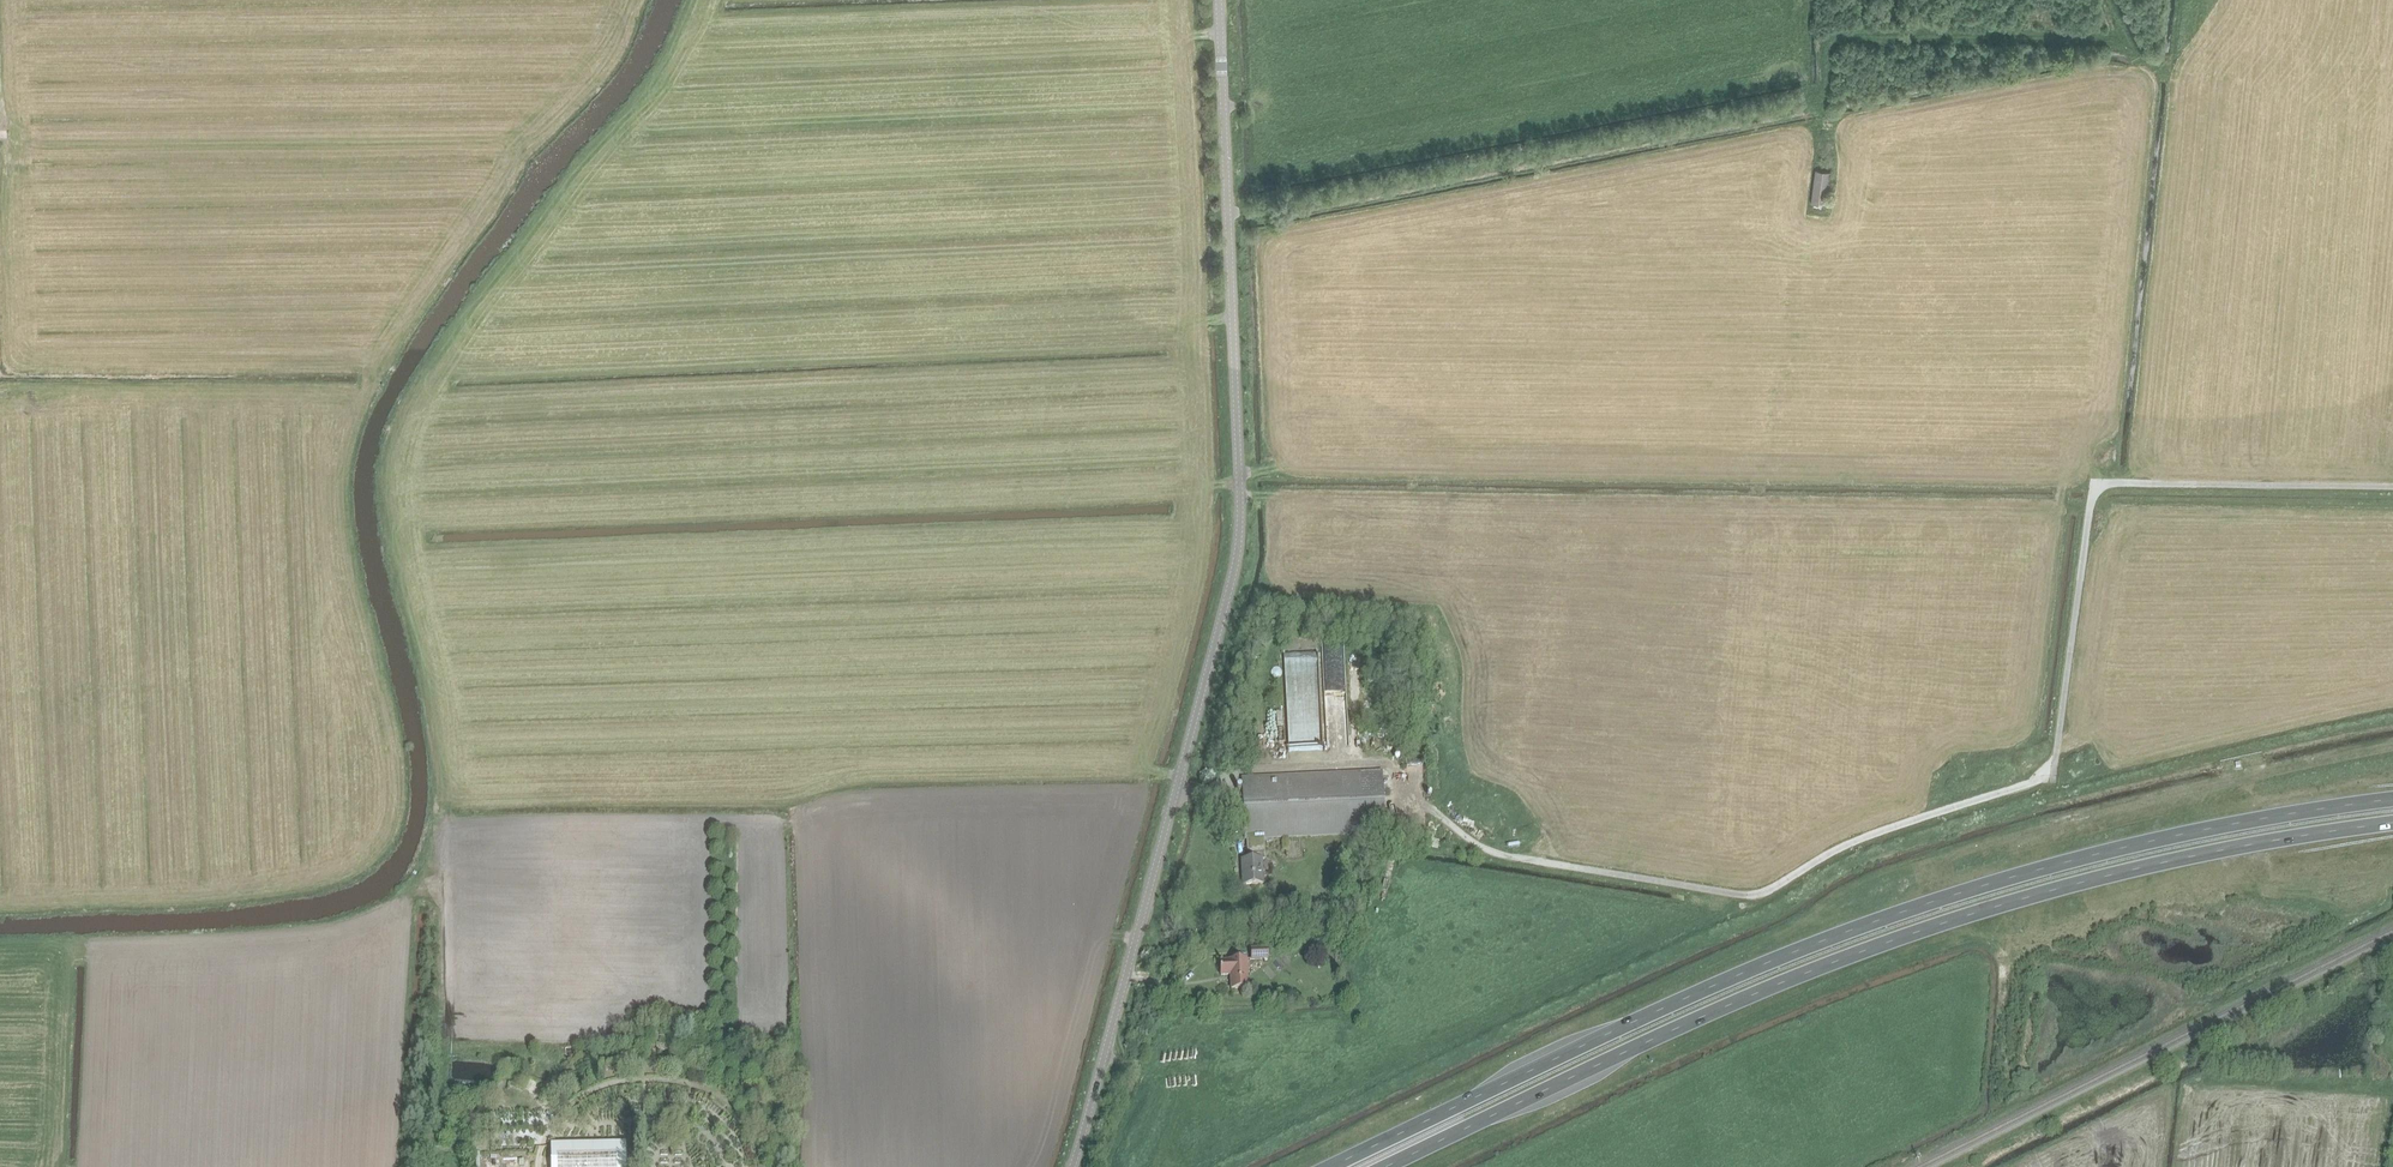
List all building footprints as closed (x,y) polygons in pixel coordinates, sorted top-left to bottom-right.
[(1826,206),(1831,173),(1816,171),(1811,203),(1826,206)] [(1320,673),(1319,650),(1286,651),(1287,674),(1320,673)] [(1343,651),(1338,697),(1359,699),(1364,653),(1343,651)] [(1250,751),(1236,751),(1236,761),(1250,761),(1250,751)] [(1241,860),(1243,885),(1262,884),(1261,859),(1264,859),(1263,838),(1384,832),(1381,770),(1241,777),(1244,839),(1246,839),(1248,859),(1241,860)] [(1265,949),(1248,950),(1249,961),(1265,960),(1265,949)] [(1248,988),(1247,959),(1229,960),(1229,961),(1219,962),(1219,976),(1232,975),(1232,988),(1230,988),(1230,989),(1248,988)] [(622,1145),(550,1146),(551,1166),(623,1166),(622,1145)]
